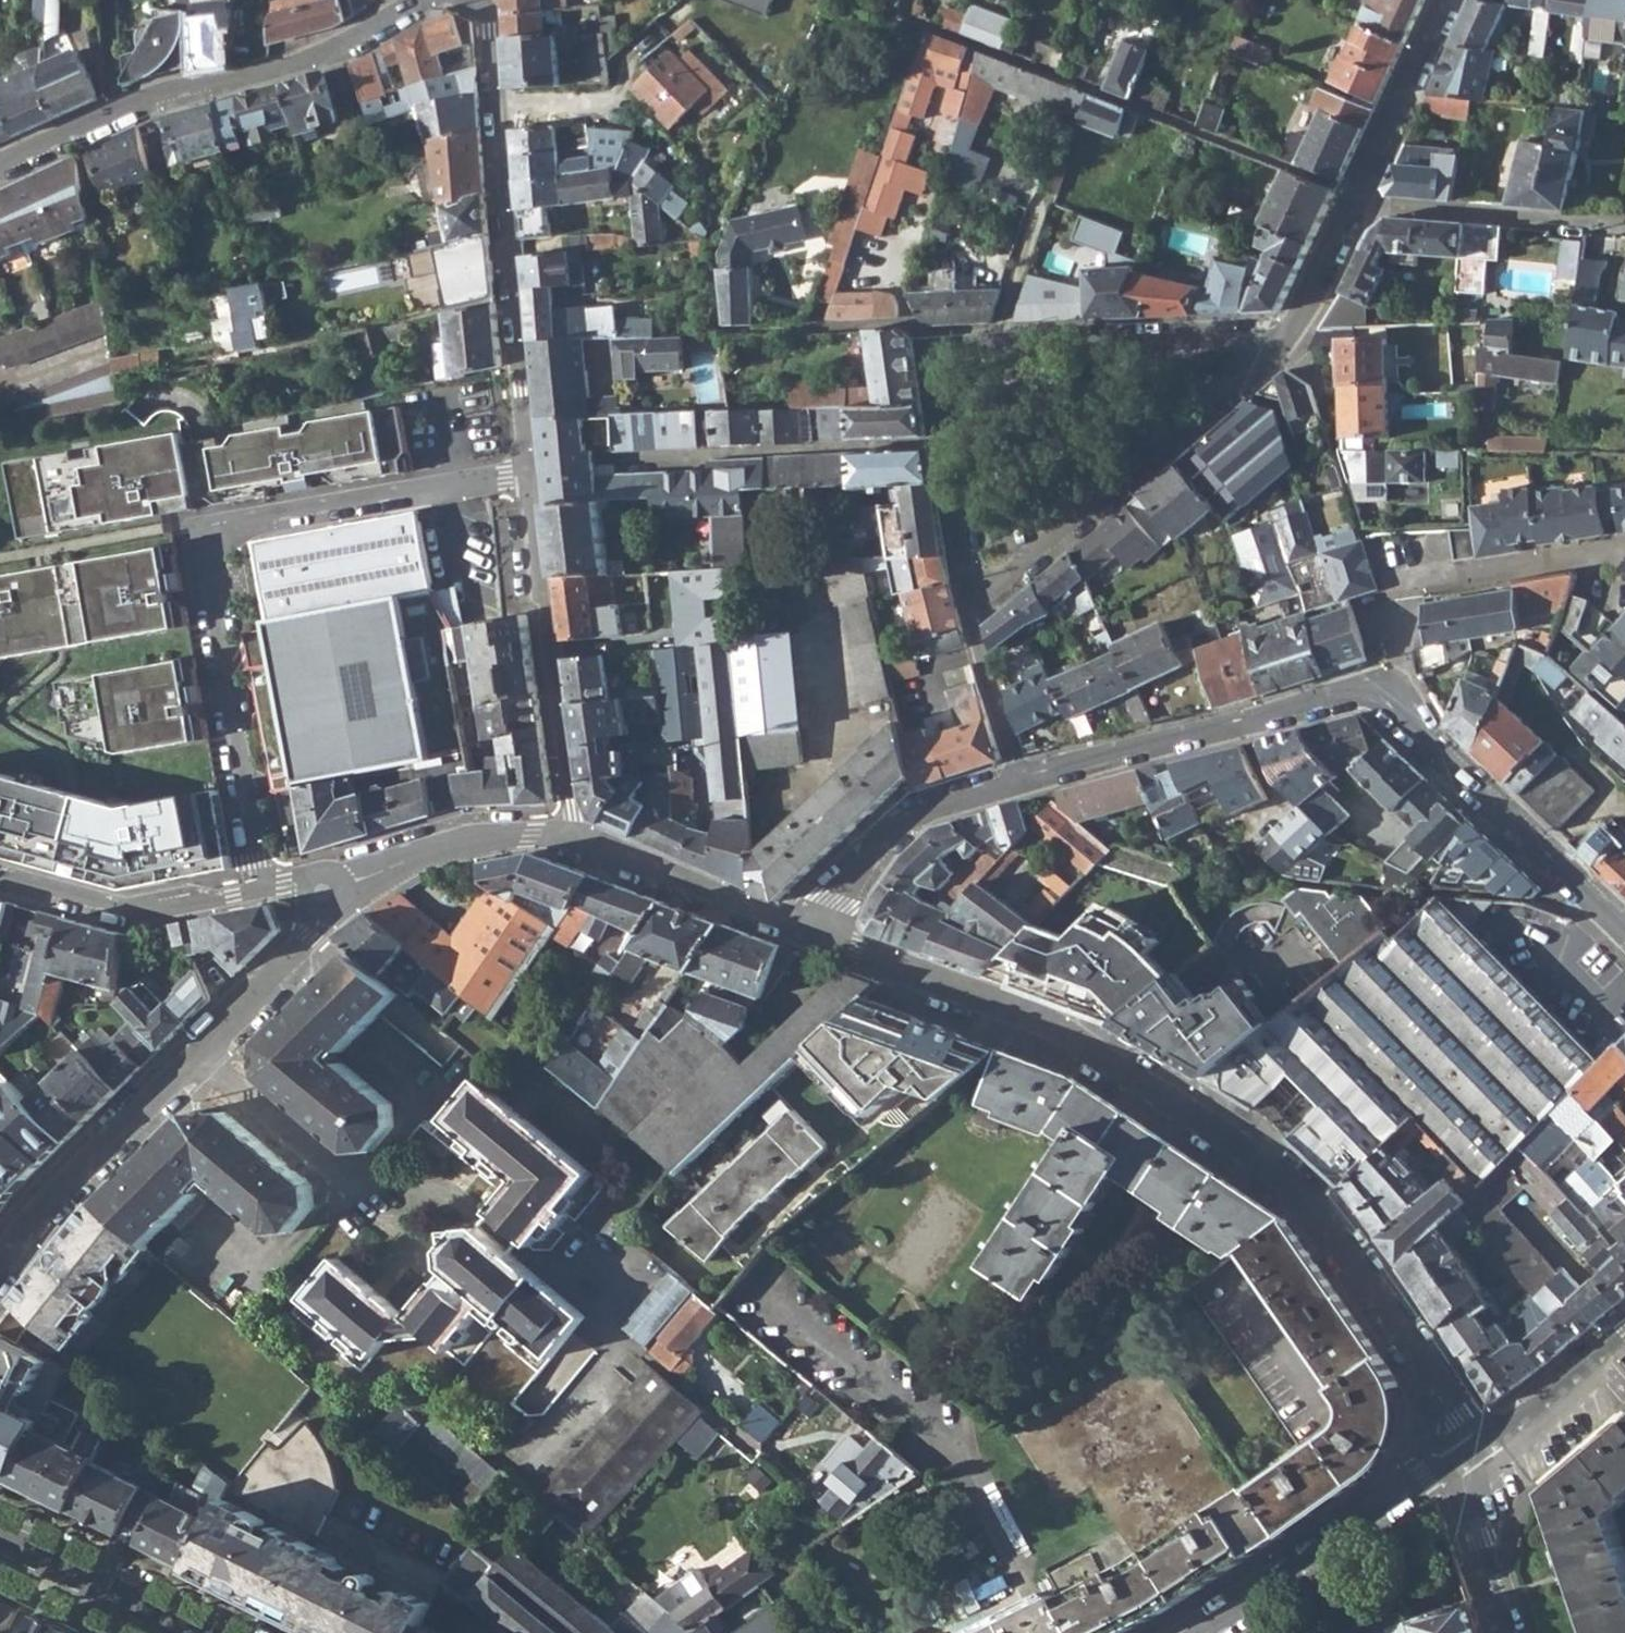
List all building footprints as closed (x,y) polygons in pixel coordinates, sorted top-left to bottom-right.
[(46,22),(47,0),(39,0),(38,21),(46,22)] [(196,68),(224,63),(224,26),(234,26),(235,0),(195,0),(195,13),(195,62),(196,68)] [(340,0),(324,0),(297,7),(294,0),(280,0),(274,2),(270,42),(338,24),(346,20),(340,0)] [(346,20),(355,14),(351,0),(340,0),(346,20)] [(506,15),(545,13),(545,10),(569,8),(568,0),(513,0),(505,1),(506,15)] [(962,32),(972,5),(974,2),(969,0),(966,0),(961,12),(947,6),(939,24),(962,32)] [(1360,23),(1361,27),(1404,45),(1425,0),(1371,0),(1360,23)] [(1450,46),(1488,51),(1495,52),(1507,23),(1513,24),(1524,26),(1527,7),(1513,6),(1472,0),(1450,46)] [(1532,8),(1534,0),(1472,0),(1513,6),(1527,7),(1532,8)] [(1543,58),(1550,10),(1552,0),(1546,0),(1545,9),(1537,9),(1529,56),(1543,58)] [(1584,63),(1584,60),(1585,54),(1588,37),(1593,0),(1552,0),(1550,10),(1578,16),(1572,62),(1584,63)] [(1584,60),(1602,62),(1605,40),(1624,42),(1624,0),(1593,0),(1588,37),(1585,54),(1584,60)] [(912,13),(923,18),(927,8),(916,3),(912,13)] [(962,32),(978,38),(989,12),(972,5),(962,32)] [(986,42),(1002,49),(1008,35),(1018,9),(1004,5),(999,20),(1004,24),(1003,28),(993,24),(986,42)] [(142,76),(195,62),(195,13),(157,8),(161,19),(147,22),(139,32),(138,44),(141,52),(122,56),(123,85),(142,76)] [(428,20),(438,54),(439,54),(473,43),(471,22),(445,10),(428,20)] [(546,22),(545,13),(506,15),(507,39),(545,36),(546,38),(560,37),(562,37),(562,22),(546,22)] [(604,35),(605,42),(617,41),(615,18),(603,19),(604,35)] [(1152,25),(1158,29),(1161,21),(1154,19),(1152,25)] [(438,54),(428,20),(389,44),(382,49),(389,69),(399,68),(405,66),(411,87),(446,77),(445,76),(439,54),(438,54)] [(1502,53),(1513,24),(1507,23),(1495,52),(1502,53)] [(1097,86),(1131,100),(1157,30),(1144,25),(1142,32),(1130,27),(1109,81),(1101,78),(1097,86)] [(1334,80),(1378,100),(1404,45),(1361,27),(1348,55),(1346,55),(1334,80)] [(36,57),(43,57),(44,39),(45,29),(37,28),(36,57)] [(980,51),(927,32),(918,57),(910,78),(920,82),(933,87),(935,81),(950,87),(941,113),(960,121),(964,108),(968,93),(969,91),(973,75),(980,51)] [(1228,51),(1265,67),(1272,49),(1235,34),(1228,51)] [(597,81),(609,84),(606,58),(605,42),(604,35),(587,36),(589,83),(597,81)] [(1002,49),(1015,53),(1020,40),(1008,35),(1002,49)] [(507,39),(511,88),(514,88),(552,85),(567,84),(578,84),(577,75),(562,75),(560,37),(546,38),(545,36),(507,39)] [(609,86),(622,89),(629,60),(647,66),(651,46),(633,37),(606,58),(609,84),(609,86)] [(1035,62),(1056,70),(1064,51),(1041,44),(1035,62)] [(1470,100),(1506,104),(1506,97),(1486,94),(1491,74),(1497,75),(1498,69),(1491,67),(1495,52),(1488,51),(1450,46),(1428,95),(1470,100)] [(362,102),(369,124),(382,120),(386,119),(387,119),(379,97),(386,94),(383,85),(380,75),(390,73),(382,49),(374,54),(351,68),(362,100),(362,102)] [(61,82),(41,90),(54,117),(96,97),(74,50),(53,59),(61,82)] [(634,89),(672,128),(695,105),(701,111),(708,111),(726,94),(726,86),(691,50),(682,59),(673,51),(634,89)] [(973,75),(1038,102),(1054,107),(1048,121),(1045,128),(1058,132),(1065,111),(1072,87),(980,51),(973,75)] [(1073,76),(1088,83),(1096,63),(1081,57),(1073,76)] [(54,117),(41,90),(43,65),(19,68),(0,76),(0,105),(2,109),(13,135),(54,117)] [(334,108),(362,102),(362,100),(351,68),(283,86),(296,132),(297,134),(317,129),(316,125),(337,120),(334,108)] [(400,114),(417,110),(478,94),(475,68),(445,76),(446,77),(411,87),(413,92),(405,102),(404,102),(397,104),(400,114)] [(383,85),(394,82),(390,73),(380,75),(383,85)] [(910,78),(899,111),(908,114),(920,82),(910,78)] [(567,84),(552,85),(555,127),(557,127),(571,125),(567,84)] [(250,127),(254,143),(296,132),(283,86),(242,97),(250,127)] [(405,102),(413,92),(411,87),(402,90),(404,102),(405,102)] [(1121,131),(1177,153),(1184,131),(1072,87),(1065,111),(1085,119),(1084,123),(1119,136),(1121,131)] [(1322,112),(1311,139),(1299,164),(1340,181),(1373,111),(1324,90),(1316,108),(1322,112)] [(989,99),(968,93),(964,108),(960,121),(981,127),(989,99)] [(417,110),(421,123),(453,114),(453,116),(480,114),(478,94),(417,110)] [(1419,114),(1466,119),(1470,100),(1428,95),(1419,114)] [(242,97),(232,100),(239,130),(250,127),(242,97)] [(1199,126),(1217,133),(1227,105),(1211,97),(1208,104),(1199,126)] [(1506,104),(1532,106),(1532,100),(1506,97),(1506,104)] [(215,104),(223,134),(239,130),(232,100),(215,104)] [(1034,115),(1048,121),(1054,107),(1038,102),(1034,115)] [(186,141),(193,162),(227,152),(223,134),(215,104),(167,118),(174,144),(186,141)] [(388,118),(400,114),(397,104),(385,108),(388,118)] [(6,139),(13,135),(2,109),(0,105),(0,124),(6,139)] [(1538,209),(1565,210),(1577,155),(1586,110),(1558,107),(1550,146),(1552,147),(1538,209)] [(883,157),(866,207),(859,228),(879,235),(886,214),(896,218),(907,185),(914,165),(904,162),(913,136),(901,132),(908,114),(899,111),(884,155),(883,157)] [(419,139),(421,146),(425,145),(429,143),(429,142),(455,134),(481,133),(480,114),(453,116),(453,114),(421,123),(425,136),(419,139)] [(158,121),(166,146),(174,144),(167,118),(158,121)] [(369,124),(372,132),(385,127),(382,120),(369,124)] [(138,128),(147,163),(169,155),(166,146),(158,121),(153,122),(138,128)] [(372,132),(374,140),(386,137),(387,137),(385,131),(385,127),(372,132)] [(513,132),(515,156),(558,151),(557,127),(555,127),(518,132),(513,132)] [(111,183),(116,193),(151,178),(147,163),(138,128),(90,150),(105,186),(111,183)] [(660,204),(669,212),(675,205),(679,198),(671,191),(674,185),(645,163),(650,150),(630,142),(634,133),(588,128),(591,145),(592,157),(594,171),(614,168),(660,204)] [(436,175),(443,207),(486,195),(481,133),(455,134),(429,142),(429,143),(434,164),(425,165),(428,177),(436,175)] [(1282,158),(1299,164),(1311,139),(1293,133),(1282,158)] [(1509,206),(1538,209),(1552,147),(1550,146),(1524,139),(1514,175),(1509,206)] [(1439,147),(1405,145),(1395,165),(1437,170),(1439,147)] [(863,149),(848,197),(867,203),(883,157),(863,149)] [(515,156),(516,183),(594,171),(592,157),(571,159),(566,165),(560,166),(558,151),(515,156)] [(59,231),(76,224),(74,218),(90,213),(81,154),(38,174),(59,231)] [(1391,197),(1451,202),(1457,170),(1459,157),(1439,156),(1437,170),(1395,165),(1384,189),(1391,197)] [(1045,177),(1040,191),(1056,196),(1065,169),(1048,164),(1045,177)] [(929,170),(914,165),(907,185),(922,191),(929,170)] [(564,238),(566,253),(570,253),(584,252),(676,241),(673,224),(671,224),(663,226),(660,204),(614,168),(594,171),(516,183),(522,243),(553,239),(549,206),(632,195),(638,237),(615,232),(564,238)] [(944,179),(960,184),(962,175),(947,170),(944,179)] [(1268,225),(1310,246),(1335,190),(1285,170),(1265,215),(1234,204),(1226,222),(1264,236),(1268,225)] [(1451,202),(1469,203),(1471,173),(1457,170),(1451,202)] [(6,188),(24,240),(38,234),(40,239),(59,231),(38,174),(6,188)] [(13,251),(11,246),(24,240),(6,188),(0,191),(0,257),(13,251)] [(414,235),(418,252),(432,249),(490,236),(486,195),(443,207),(445,213),(448,226),(414,235)] [(845,196),(828,244),(836,246),(831,260),(818,297),(833,303),(846,266),(859,228),(866,207),(867,203),(848,197),(845,196)] [(669,212),(660,204),(663,226),(671,224),(669,212)] [(669,212),(675,216),(681,209),(675,205),(669,212)] [(91,222),(90,213),(74,218),(76,224),(82,226),(91,222)] [(755,323),(751,260),(750,257),(754,250),(769,250),(786,250),(807,250),(805,215),(734,218),(723,242),(718,254),(727,322),(727,325),(755,323)] [(1418,252),(1420,221),(1389,218),(1372,232),(1338,305),(1320,329),(1355,327),(1368,327),(1365,304),(1370,306),(1387,270),(1378,266),(1385,252),(1392,252),(1392,263),(1418,264),(1419,253),(1418,252)] [(1469,264),(1469,258),(1463,257),(1464,224),(1420,221),(1418,252),(1419,253),(1458,257),(1457,262),(1469,264)] [(1473,225),(1464,224),(1463,257),(1469,258),(1472,258),(1473,225)] [(1264,236),(1261,244),(1272,251),(1268,261),(1258,256),(1257,262),(1250,289),(1248,299),(1246,313),(1280,311),(1310,246),(1268,225),(1264,236)] [(1118,260),(1088,260),(1088,269),(1088,270),(1088,288),(1090,320),(1144,317),(1148,302),(1129,294),(1137,273),(1138,268),(1128,268),(1139,235),(1120,228),(1116,240),(1125,243),(1118,260)] [(919,268),(931,269),(933,262),(935,261),(942,236),(929,232),(919,268)] [(40,245),(40,239),(38,234),(24,240),(28,249),(40,245)] [(692,241),(695,257),(707,256),(706,244),(706,239),(704,239),(692,241)] [(1558,278),(1580,281),(1583,255),(1585,242),(1563,239),(1558,278)] [(28,249),(24,240),(11,246),(13,251),(19,255),(28,249)] [(1261,244),(1258,256),(1268,261),(1272,251),(1261,244)] [(769,260),(787,260),(786,250),(769,250),(769,260)] [(584,252),(570,253),(572,265),(584,264),(584,252)] [(527,289),(555,287),(586,284),(584,264),(572,265),(570,253),(566,253),(524,259),(527,289)] [(1207,290),(1137,273),(1129,294),(1148,302),(1144,317),(1194,315),(1246,313),(1248,299),(1250,289),(1257,262),(1238,257),(1237,261),(1215,256),(1207,290)] [(239,260),(243,288),(256,286),(250,257),(239,260)] [(911,296),(926,326),(974,324),(991,323),(1001,288),(958,289),(958,268),(934,276),(933,290),(923,292),(922,286),(914,286),(911,296)] [(1027,273),(1012,322),(1042,321),(1042,322),(1043,278),(1027,273)] [(232,289),(237,317),(267,311),(263,287),(262,285),(256,286),(243,288),(232,289)] [(527,289),(532,341),(584,339),(613,337),(656,335),(655,319),(620,320),(619,308),(589,311),(588,309),(558,312),(556,298),(555,287),(527,289)] [(845,297),(839,319),(898,318),(897,294),(845,297)] [(71,312),(81,339),(108,330),(105,307),(104,300),(78,310),(71,312)] [(446,315),(452,378),(486,370),(502,366),(496,305),(446,315)] [(1618,318),(1619,311),(1575,306),(1569,354),(1624,362),(1624,319),(1618,318)] [(55,319),(65,346),(81,339),(71,312),(55,319)] [(38,325),(48,353),(65,346),(55,319),(38,325)] [(1493,322),(1491,348),(1511,351),(1515,321),(1493,322)] [(21,331),(31,359),(48,353),(38,325),(21,331)] [(1341,349),(1343,384),(1388,382),(1386,340),(1355,340),(1355,327),(1320,329),(1309,350),(1341,349)] [(235,331),(239,355),(262,351),(261,343),(259,343),(257,328),(235,331)] [(846,351),(851,351),(870,351),(870,356),(877,398),(879,407),(921,405),(912,338),(901,328),(844,330),(846,351)] [(793,332),(794,350),(835,349),(834,330),(793,332)] [(10,367),(31,359),(21,331),(0,339),(0,361),(10,367)] [(656,335),(613,337),(617,380),(634,378),(633,370),(639,369),(682,367),(681,334),(656,335)] [(589,397),(584,339),(532,341),(538,420),(579,417),(578,398),(589,397)] [(1481,347),(1477,406),(1493,408),(1497,375),(1559,383),(1563,360),(1511,351),(1491,348),(1481,347)] [(114,363),(115,373),(170,364),(168,351),(148,355),(149,360),(141,361),(140,356),(113,360),(114,363)] [(91,372),(103,408),(120,406),(116,379),(115,373),(114,363),(91,372)] [(846,371),(847,388),(848,407),(879,407),(877,398),(860,397),(858,365),(852,366),(846,371)] [(1285,400),(1291,422),(1298,420),(1303,432),(1323,426),(1311,385),(1286,371),(1259,394),(1285,400)] [(76,378),(87,411),(103,408),(91,372),(76,378)] [(60,384),(70,415),(87,411),(76,378),(60,384)] [(1343,384),(1344,438),(1389,438),(1388,382),(1343,384)] [(813,389),(815,408),(817,408),(848,407),(847,388),(813,389)] [(619,394),(591,397),(592,417),(614,416),(620,415),(619,394)] [(589,397),(578,398),(579,417),(592,417),(591,397),(589,397)] [(1214,507),(1225,521),(1232,516),(1292,464),(1275,409),(1249,402),(1177,464),(1214,507)] [(817,408),(817,423),(824,423),(823,425),(824,429),(822,429),(822,432),(819,432),(820,439),(822,439),(822,441),(926,436),(921,405),(879,407),(848,407),(817,408)] [(75,452),(10,463),(13,482),(23,489),(26,511),(20,521),(23,539),(88,528),(87,519),(104,516),(105,525),(164,514),(163,506),(194,500),(196,509),(195,501),(229,495),(231,503),(270,496),(276,488),(291,484),(292,489),(313,486),(312,478),(326,475),(326,477),(337,484),(413,471),(402,407),(316,422),(309,432),(291,435),(290,427),(185,445),(183,433),(91,449),(93,457),(77,460),(75,452)] [(760,411),(761,444),(811,442),(811,423),(810,409),(760,411)] [(712,410),(698,412),(699,434),(705,434),(705,447),(713,447),(712,410)] [(712,410),(713,447),(761,444),(760,411),(729,412),(729,410),(712,410)] [(614,416),(616,451),(705,447),(705,434),(699,434),(698,412),(620,415),(614,416)] [(538,420),(542,455),(616,451),(614,416),(592,417),(579,417),(538,420)] [(309,432),(316,422),(290,427),(291,435),(309,432)] [(1511,444),(1511,451),(1545,451),(1548,437),(1517,437),(1517,443),(1511,444)] [(91,449),(75,452),(77,460),(93,457),(91,449)] [(1350,481),(1412,482),(1423,482),(1424,451),(1395,450),(1375,450),(1356,450),(1340,451),(1350,481)] [(1462,451),(1441,451),(1441,468),(1462,467),(1462,451)] [(856,489),(875,488),(876,498),(882,498),(883,495),(882,487),(896,486),(903,486),(933,485),(928,452),(850,455),(852,486),(852,489),(856,489)] [(816,487),(834,487),(832,455),(815,456),(816,487)] [(832,455),(834,487),(850,486),(852,486),(850,455),(832,455)] [(796,457),(799,488),(816,487),(815,456),(797,457),(796,457)] [(780,488),(778,457),(776,460),(765,460),(766,488),(780,488)] [(799,488),(796,457),(778,457),(780,488),(799,488)] [(716,515),(715,568),(723,567),(726,567),(744,567),(744,565),(744,553),(744,493),(744,489),(766,488),(765,460),(743,460),(729,460),(713,461),(711,470),(711,472),(710,478),(687,473),(659,474),(660,496),(656,497),(651,497),(652,519),(716,515)] [(1175,537),(1177,539),(1214,507),(1177,464),(1139,496),(1175,537)] [(614,465),(543,469),(547,505),(602,501),(602,500),(610,499),(623,498),(646,497),(651,497),(656,497),(660,496),(659,474),(621,476),(621,470),(615,471),(614,465)] [(276,488),(270,496),(337,484),(326,477),(326,475),(312,478),(313,486),(292,489),(291,484),(276,488)] [(23,489),(13,482),(20,521),(26,511),(23,489)] [(944,556),(933,485),(903,486),(896,486),(897,494),(898,501),(898,505),(877,506),(877,510),(860,511),(861,528),(885,529),(885,537),(877,540),(879,559),(944,556)] [(883,495),(897,494),(896,486),(882,487),(883,495)] [(1542,544),(1588,536),(1586,523),(1602,520),(1599,497),(1597,489),(1570,494),(1569,490),(1533,496),(1541,540),(1542,544)] [(1506,503),(1473,509),(1474,528),(1450,530),(1455,561),(1500,554),(1499,546),(1519,543),(1541,540),(1533,496),(1533,492),(1506,492),(1506,503)] [(1624,532),(1624,493),(1599,497),(1602,520),(1604,536),(1624,532)] [(229,495),(195,501),(196,509),(231,503),(229,495)] [(1072,553),(1085,581),(1116,555),(1129,570),(1142,559),(1146,563),(1175,537),(1139,496),(1112,520),(1115,525),(1105,534),(1101,529),(1072,553)] [(647,511),(646,497),(623,498),(624,512),(647,511)] [(611,506),(610,499),(602,500),(602,501),(547,505),(554,579),(611,575),(603,507),(611,506)] [(163,506),(164,514),(196,509),(194,500),(163,506)] [(1274,522),(1287,562),(1314,555),(1323,552),(1361,541),(1361,539),(1357,530),(1322,540),(1320,535),(1314,537),(1303,500),(1271,511),(1274,522)] [(432,594),(417,511),(391,516),(385,517),(252,539),(275,664),(250,668),(258,713),(265,712),(272,750),(290,747),(298,791),(299,788),(354,778),(352,776),(323,612),(432,594)] [(104,516),(87,519),(88,528),(105,525),(104,516)] [(1225,521),(1228,524),(1235,520),(1232,516),(1225,521)] [(1234,538),(1257,606),(1301,592),(1287,562),(1274,522),(1234,538)] [(1379,589),(1363,540),(1361,539),(1361,541),(1323,552),(1338,603),(1348,600),(1379,589)] [(877,540),(862,547),(863,559),(879,559),(877,540)] [(1519,543),(1499,546),(1500,554),(1521,551),(1519,543)] [(0,576),(0,659),(49,651),(66,647),(190,626),(186,606),(180,607),(172,601),(170,593),(183,591),(176,545),(51,567),(26,572),(0,576)] [(1037,584),(1051,610),(1071,594),(1077,606),(1073,608),(1077,615),(1082,613),(1096,606),(1085,581),(1072,553),(1037,584)] [(863,559),(862,559),(864,567),(891,565),(898,592),(901,592),(920,588),(949,584),(950,583),(944,556),(879,559),(863,559)] [(849,560),(823,562),(833,605),(839,604),(871,597),(864,567),(862,559),(849,560)] [(698,625),(699,646),(733,644),(732,637),(726,567),(723,567),(715,568),(667,571),(648,572),(646,573),(648,603),(709,600),(710,625),(698,625)] [(1517,583),(1521,616),(1565,609),(1572,587),(1576,573),(1517,583)] [(554,579),(563,641),(620,636),(613,574),(611,575),(554,579)] [(1498,593),(1436,603),(1423,605),(1427,643),(1416,652),(1419,675),(1421,679),(1435,672),(1433,668),(1449,662),(1446,643),(1519,630),(1522,626),(1521,616),(1517,583),(1509,584),(1509,585),(1510,591),(1498,593)] [(911,618),(914,631),(960,623),(949,584),(920,588),(901,592),(907,618),(911,618)] [(986,626),(993,650),(1019,631),(1028,624),(1042,617),(1052,612),(1051,610),(1037,584),(986,626)] [(1497,586),(1498,593),(1510,591),(1509,585),(1509,584),(1497,586)] [(1565,609),(1560,624),(1558,629),(1572,640),(1579,632),(1588,600),(1587,599),(1572,587),(1565,609)] [(186,606),(183,591),(170,593),(172,601),(180,607),(186,606)] [(452,664),(446,630),(441,606),(439,592),(432,594),(323,612),(352,776),(468,754),(465,741),(459,706),(452,664)] [(871,597),(839,604),(863,703),(895,695),(891,681),(888,666),(881,638),(871,598),(871,597)] [(1307,612),(1325,674),(1366,661),(1367,660),(1364,649),(1360,637),(1356,626),(1352,613),(1348,600),(1338,603),(1334,604),(1307,612)] [(470,601),(441,606),(446,630),(473,625),(470,601)] [(1082,613),(1104,658),(1120,651),(1117,643),(1113,645),(1100,615),(1096,606),(1082,613)] [(1247,632),(1264,693),(1325,674),(1307,612),(1247,632)] [(446,630),(452,664),(477,660),(483,701),(484,704),(537,693),(526,615),(503,619),(473,625),(446,630)] [(1064,621),(1069,633),(1077,629),(1072,617),(1064,621)] [(1199,623),(1202,630),(1213,625),(1212,621),(1209,622),(1208,619),(1199,623)] [(1189,636),(1192,645),(1221,634),(1216,620),(1212,621),(1213,625),(1202,630),(1189,636)] [(1192,645),(1189,636),(1187,635),(1172,642),(1162,622),(1117,643),(1120,651),(1137,687),(1195,661),(1197,660),(1192,645)] [(920,657),(965,647),(961,630),(960,623),(914,631),(916,641),(920,657)] [(1590,656),(1572,676),(1578,681),(1620,718),(1624,713),(1624,631),(1620,626),(1608,645),(1603,640),(1597,647),(1590,656)] [(790,631),(732,637),(733,644),(738,702),(796,696),(790,631)] [(1526,643),(1547,653),(1556,634),(1546,631),(1542,640),(1529,635),(1526,643)] [(1223,641),(1241,700),(1264,693),(1247,632),(1223,641)] [(1572,640),(1590,656),(1597,647),(1579,632),(1572,640)] [(1510,649),(1519,647),(1521,644),(1520,643),(1521,641),(1520,639),(1509,642),(1510,649)] [(1200,651),(1217,707),(1241,700),(1223,641),(1202,648),(1200,651)] [(1477,751),(1559,830),(1595,790),(1508,706),(1526,663),(1555,681),(1564,669),(1547,653),(1526,643),(1521,641),(1520,643),(1521,644),(1519,647),(1512,665),(1505,683),(1501,692),(1477,751)] [(1383,643),(1364,649),(1367,660),(1387,654),(1383,643)] [(681,769),(689,776),(686,741),(683,742),(682,739),(709,736),(715,799),(747,796),(745,776),(738,702),(733,644),(699,646),(652,651),(657,687),(658,696),(661,719),(664,741),(669,741),(672,770),(681,769)] [(1136,719),(1140,726),(1152,723),(1137,687),(1120,651),(1104,658),(1089,664),(1107,701),(1123,694),(1135,719),(1136,719)] [(572,704),(612,700),(607,655),(566,660),(572,704)] [(891,681),(921,674),(918,658),(888,666),(891,681)] [(204,703),(196,659),(59,682),(61,692),(65,691),(68,707),(64,707),(66,723),(70,722),(73,735),(103,743),(101,748),(124,753),(209,739),(206,720),(199,721),(192,715),(190,705),(204,703)] [(1494,680),(1505,683),(1512,665),(1501,661),(1494,680)] [(1004,691),(1017,736),(1069,713),(1053,680),(1051,674),(1046,664),(1021,674),(1025,682),(1004,691)] [(1069,713),(1072,718),(1107,701),(1089,664),(1061,677),(1053,680),(1069,713)] [(1061,677),(1058,672),(1051,674),(1053,680),(1061,677)] [(1477,751),(1501,692),(1466,679),(1455,705),(1448,722),(1453,728),(1477,751)] [(1624,764),(1624,722),(1620,718),(1578,681),(1561,700),(1601,736),(1597,740),(1624,764)] [(912,775),(915,787),(997,760),(998,760),(999,759),(1000,758),(1000,757),(976,683),(948,691),(959,727),(926,738),(924,728),(904,733),(913,773),(912,775)] [(628,691),(628,698),(658,696),(657,687),(628,691)] [(478,703),(484,738),(522,732),(542,729),(537,693),(484,704),(483,701),(478,703)] [(627,778),(623,748),(613,749),(612,735),(629,732),(628,721),(661,719),(658,696),(628,698),(612,700),(572,704),(585,799),(595,819),(601,822),(627,778)] [(796,696),(738,702),(745,776),(753,776),(753,769),(792,765),(792,762),(803,761),(796,696)] [(206,720),(204,703),(190,705),(192,715),(199,721),(206,720)] [(1437,704),(1448,722),(1455,705),(1437,704)] [(1305,737),(1335,775),(1353,766),(1351,760),(1371,754),(1369,749),(1356,715),(1301,729),(1305,737)] [(756,891),(778,899),(857,826),(912,775),(913,773),(904,733),(901,720),(826,792),(763,852),(752,852),(756,891)] [(1116,722),(1119,731),(1127,729),(1122,720),(1116,722)] [(1107,726),(1110,733),(1119,731),(1116,722),(1107,726)] [(514,762),(521,804),(550,803),(553,801),(542,729),(522,732),(525,754),(513,756),(514,762)] [(1336,777),(1335,775),(1305,737),(1301,729),(1265,739),(1261,744),(1279,780),(1302,807),(1328,835),(1350,816),(1332,797),(1324,788),(1331,781),(1336,777)] [(465,741),(468,754),(469,765),(463,766),(463,773),(454,775),(460,807),(463,806),(521,804),(514,762),(513,756),(525,754),(522,732),(484,738),(465,741)] [(1351,760),(1353,766),(1346,770),(1415,834),(1388,862),(1411,874),(1429,854),(1433,859),(1437,855),(1446,863),(1470,822),(1380,738),(1369,749),(1371,754),(1351,760)] [(662,763),(663,773),(672,773),(672,770),(669,741),(664,741),(622,742),(623,748),(627,778),(601,822),(624,832),(642,802),(637,798),(646,778),(642,779),(642,764),(662,763)] [(1219,815),(1225,825),(1236,818),(1234,815),(1268,799),(1242,745),(1173,762),(1175,767),(1188,793),(1203,823),(1219,815)] [(1153,801),(1170,838),(1203,823),(1188,793),(1175,767),(1160,774),(1156,767),(1139,771),(1153,801)] [(672,773),(673,791),(692,791),(692,780),(689,776),(681,769),(672,770),(672,773)] [(1054,802),(1078,823),(1094,818),(1095,822),(1110,818),(1109,813),(1153,801),(1139,771),(1062,790),(1054,802)] [(32,864),(62,872),(125,888),(232,866),(218,790),(128,808),(82,796),(53,787),(0,773),(0,855),(32,864)] [(632,835),(657,846),(674,817),(673,791),(672,773),(663,773),(657,773),(658,778),(648,802),(648,806),(648,808),(632,835)] [(298,791),(309,850),(372,833),(365,790),(366,789),(364,776),(354,778),(299,788),(298,791)] [(381,784),(366,789),(365,790),(372,833),(431,815),(424,781),(383,792),(381,784)] [(1339,790),(1331,781),(1324,788),(1332,797),(1339,790)] [(1038,798),(1045,811),(1054,802),(1062,790),(1038,798)] [(692,800),(692,791),(673,791),(674,817),(657,846),(686,859),(692,826),(692,800)] [(711,871),(756,891),(752,852),(747,796),(715,799),(717,819),(715,833),(711,871)] [(1039,831),(1079,865),(1087,871),(1097,862),(1109,850),(1078,823),(1054,802),(1045,811),(1032,825),(1039,831)] [(988,865),(993,870),(1014,846),(1029,829),(1020,803),(955,823),(977,847),(998,832),(1003,840),(998,844),(996,844),(986,856),(985,857),(991,862),(988,865)] [(1284,873),(1328,835),(1302,807),(1258,846),(1284,873)] [(1503,894),(1532,898),(1540,888),(1470,822),(1446,863),(1436,878),(1458,880),(1470,864),(1503,894)] [(906,946),(930,904),(918,896),(925,885),(941,889),(953,875),(940,862),(948,854),(960,849),(969,858),(978,849),(977,847),(955,823),(933,829),(903,859),(873,899),(864,920),(869,932),(906,946)] [(1020,851),(1023,854),(1032,844),(1029,842),(1039,831),(1032,825),(1029,829),(1014,846),(1020,851)] [(686,859),(711,871),(715,833),(692,826),(686,859)] [(1586,847),(1575,837),(1570,841),(1624,892),(1624,860),(1612,847),(1615,843),(1616,841),(1603,830),(1586,847)] [(1616,841),(1615,843),(1612,847),(1624,860),(1624,833),(1616,841)] [(1109,850),(1097,862),(1169,886),(1173,883),(1188,874),(1171,860),(1169,859),(1115,845),(1109,850)] [(929,954),(985,974),(997,963),(1036,924),(1058,903),(1060,900),(1049,888),(1046,890),(1025,874),(1013,890),(1032,906),(1023,916),(987,887),(1020,851),(1014,846),(993,870),(962,905),(953,915),(929,954)] [(510,899),(513,901),(521,889),(546,899),(535,915),(555,930),(591,876),(534,855),(483,865),(488,884),(510,899)] [(951,895),(952,897),(962,905),(993,870),(988,865),(991,862),(985,857),(951,895)] [(1034,869),(1047,880),(1055,871),(1042,860),(1034,869)] [(1068,891),(1087,871),(1079,865),(1062,885),(1068,891)] [(609,922),(642,934),(664,903),(591,876),(555,930),(551,935),(567,946),(581,929),(598,941),(609,922)] [(1299,914),(1342,966),(1385,931),(1354,894),(1349,894),(1340,901),(1331,892),(1324,898),(1318,890),(1295,888),(1279,901),(1293,918),(1299,914)] [(513,901),(535,915),(546,899),(521,889),(513,901)] [(1602,1063),(1470,929),(1439,896),(1393,942),(1385,931),(1342,966),(1298,1000),(1413,1116),(1446,1151),(1463,1167),(1483,1187),(1522,1147),(1554,1113),(1573,1093),(1602,1063)] [(1494,900),(1439,896),(1470,929),(1494,900)] [(906,946),(929,954),(953,915),(962,905),(952,897),(941,908),(930,904),(906,946)] [(418,955),(422,958),(438,938),(391,899),(368,913),(406,946),(418,955)] [(510,899),(450,982),(464,992),(468,997),(478,1004),(492,1017),(551,935),(555,930),(535,915),(513,901),(510,899)] [(615,972),(631,983),(649,956),(653,957),(690,971),(722,924),(664,903),(642,934),(633,946),(622,963),(615,972)] [(1136,920),(1105,904),(1095,915),(1100,920),(1090,930),(1079,930),(1072,937),(1036,924),(997,963),(1014,981),(1013,984),(1085,1012),(1089,1001),(1097,1004),(1114,1022),(1170,977),(1173,975),(1150,952),(1161,941),(1136,920)] [(209,947),(235,975),(241,969),(280,931),(269,905),(235,911),(175,923),(179,940),(178,941),(180,946),(185,945),(188,951),(209,947)] [(43,1012),(66,918),(48,914),(41,912),(36,935),(43,936),(30,985),(24,1007),(1,1001),(0,1001),(0,1053),(43,1012)] [(384,974),(406,946),(368,913),(337,935),(384,974)] [(1095,915),(1079,930),(1090,930),(1100,920),(1095,915)] [(64,975),(104,986),(116,989),(117,982),(118,967),(122,933),(76,921),(66,918),(43,1012),(55,1024),(62,1018),(55,1013),(64,975)] [(163,944),(178,941),(179,940),(175,923),(157,927),(163,944)] [(690,971),(762,997),(769,980),(776,983),(798,952),(722,924),(690,971)] [(142,929),(122,933),(118,967),(138,970),(142,929)] [(261,1078),(350,1154),(372,1153),(383,1140),(390,1132),(394,1127),(392,1103),(337,1056),(380,1014),(390,1004),(400,994),(349,952),(340,962),(270,1030),(263,1038),(262,1053),(269,1054),(267,1066),(261,1065),(261,1078)] [(615,972),(622,963),(607,952),(564,1011),(579,1024),(593,1004),(615,972)] [(1266,992),(1281,1011),(1331,970),(1316,952),(1266,992)] [(447,1013),(464,992),(450,982),(422,958),(418,955),(395,983),(420,1003),(426,996),(447,1013)] [(194,963),(187,970),(191,974),(196,968),(194,963)] [(997,963),(985,974),(1013,984),(1014,981),(997,963)] [(1182,967),(1174,972),(1192,999),(1200,994),(1182,967)] [(183,1025),(211,998),(196,968),(191,974),(177,987),(179,990),(166,1002),(155,1013),(134,993),(130,988),(128,991),(115,1004),(130,1021),(159,1049),(183,1025)] [(847,970),(746,1067),(767,1089),(808,1050),(860,1001),(865,996),(879,982),(847,970)] [(1265,1028),(1243,1001),(1252,994),(1240,978),(1216,996),(1213,992),(1203,999),(1199,996),(1191,1003),(1170,977),(1114,1022),(1111,1024),(1129,1034),(1135,1031),(1143,1043),(1204,1077),(1265,1028)] [(145,981),(134,993),(155,1013),(166,1002),(145,981)] [(116,989),(115,1004),(128,991),(117,982),(116,989)] [(632,1034),(642,1041),(649,1032),(653,1026),(659,1016),(667,1006),(668,1004),(674,996),(680,987),(671,984),(666,991),(659,1001),(652,1012),(649,1009),(643,1018),(638,1025),(632,1034)] [(115,1004),(116,989),(104,986),(102,1004),(115,1004)] [(681,1015),(726,1045),(746,1027),(749,1007),(708,992),(700,1006),(692,1002),(681,1015)] [(478,1004),(468,997),(454,1015),(464,1022),(478,1004)] [(1291,1137),(1342,1187),(1413,1116),(1298,1000),(1265,1028),(1204,1077),(1258,1109),(1294,1073),(1324,1103),(1291,1137)] [(951,1033),(860,1001),(808,1050),(821,1065),(818,1068),(829,1081),(833,1077),(842,1087),(839,1090),(850,1103),(854,1099),(868,1114),(890,1094),(892,1095),(903,1085),(942,1098),(954,1089),(1003,1052),(951,1033)] [(579,1024),(590,1032),(604,1013),(593,1004),(579,1024)] [(679,1172),(767,1089),(746,1067),(726,1045),(681,1015),(668,1004),(667,1006),(659,1016),(653,1026),(649,1032),(642,1041),(599,1106),(673,1167),(679,1172)] [(100,1070),(118,1088),(136,1071),(159,1049),(130,1021),(114,1037),(117,1041),(109,1051),(94,1036),(87,1030),(74,1044),(81,1050),(100,1070)] [(102,1026),(94,1036),(109,1051),(117,1041),(114,1037),(102,1026)] [(550,1065),(599,1106),(642,1041),(632,1034),(625,1028),(599,1067),(567,1041),(563,1047),(550,1065)] [(550,1065),(563,1047),(549,1036),(537,1054),(550,1065)] [(1591,1112),(1621,1081),(1624,1085),(1624,1049),(1620,1044),(1602,1063),(1573,1093),(1591,1112)] [(29,1100),(66,1139),(118,1088),(100,1070),(81,1050),(34,1094),(29,1100)] [(988,1267),(1035,1298),(1049,1275),(1053,1278),(1087,1228),(1082,1226),(1117,1172),(1174,1210),(1170,1216),(1220,1248),(1223,1243),(1237,1253),(1240,1250),(1284,1219),(1073,1078),(1003,1052),(976,1122),(996,1130),(1002,1116),(1048,1132),(1051,1129),(1070,1142),(988,1267)] [(10,1196),(18,1186),(66,1139),(29,1100),(9,1081),(7,1083),(0,1090),(0,1209),(10,1196)] [(489,1212),(530,1246),(550,1223),(557,1228),(569,1214),(562,1208),(591,1175),(478,1081),(443,1120),(477,1150),(470,1157),(484,1170),(492,1162),(515,1182),(489,1212)] [(1598,1159),(1616,1139),(1600,1122),(1591,1112),(1573,1093),(1554,1113),(1572,1131),(1598,1159)] [(100,1197),(147,1238),(191,1196),(192,1195),(189,1192),(203,1177),(218,1190),(215,1192),(265,1234),(287,1233),(309,1207),(310,1185),(225,1111),(212,1113),(212,1119),(200,1119),(200,1111),(189,1110),(100,1197)] [(693,1201),(667,1226),(708,1261),(727,1236),(726,1236),(738,1224),(764,1200),(765,1201),(792,1176),(794,1178),(826,1147),(791,1110),(758,1140),(732,1166),(732,1165),(706,1190),(694,1202),(693,1201)] [(1522,1147),(1539,1166),(1572,1131),(1554,1113),(1522,1147)] [(1610,1113),(1600,1122),(1616,1139),(1624,1149),(1624,1129),(1610,1113)] [(1456,1174),(1450,1181),(1449,1180),(1429,1195),(1411,1176),(1415,1172),(1402,1159),(1398,1162),(1395,1159),(1393,1158),(1417,1135),(1439,1157),(1446,1151),(1413,1116),(1342,1187),(1402,1265),(1460,1210),(1483,1187),(1463,1167),(1458,1172),(1456,1174)] [(1531,1289),(1554,1315),(1554,1317),(1575,1341),(1624,1299),(1624,1260),(1615,1250),(1586,1217),(1539,1166),(1522,1147),(1483,1187),(1460,1210),(1473,1225),(1488,1242),(1509,1264),(1531,1289)] [(1609,1171),(1610,1173),(1620,1163),(1613,1156),(1603,1165),(1609,1171)] [(1562,1191),(1586,1217),(1596,1209),(1608,1199),(1624,1220),(1624,1189),(1615,1178),(1610,1173),(1609,1171),(1600,1178),(1589,1166),(1562,1191)] [(1615,1178),(1624,1189),(1624,1169),(1615,1178)] [(95,1202),(142,1243),(147,1238),(100,1197),(95,1202)] [(1624,1243),(1624,1241),(1624,1220),(1608,1199),(1596,1209),(1624,1243)] [(31,1319),(62,1345),(145,1245),(142,1243),(95,1202),(13,1303),(14,1304),(31,1319)] [(1454,1243),(1473,1225),(1460,1210),(1402,1265),(1442,1325),(1480,1291),(1484,1287),(1454,1243)] [(530,1246),(489,1212),(482,1220),(476,1228),(517,1263),(523,1255),(530,1246)] [(1255,1488),(1287,1533),(1370,1474),(1375,1470),(1380,1466),(1384,1461),(1388,1456),(1392,1451),(1395,1445),(1397,1440),(1400,1434),(1401,1427),(1402,1421),(1403,1415),(1403,1409),(1403,1403),(1402,1398),(1401,1392),(1400,1386),(1397,1381),(1395,1375),(1392,1370),(1384,1360),(1284,1219),(1240,1250),(1342,1395),(1344,1398),(1345,1401),(1347,1404),(1348,1407),(1349,1410),(1349,1413),(1348,1415),(1347,1418),(1346,1421),(1345,1423),(1343,1425),(1342,1427),(1255,1488)] [(296,1298),(366,1358),(379,1341),(423,1336),(441,1350),(481,1303),(546,1358),(581,1317),(517,1263),(476,1228),(459,1229),(437,1255),(438,1272),(441,1276),(433,1285),(431,1282),(400,1317),(331,1258),(296,1298)] [(1576,1248),(1580,1244),(1567,1230),(1564,1233),(1563,1234),(1576,1248)] [(1624,1243),(1615,1250),(1624,1260),(1624,1241),(1624,1243)] [(1509,1264),(1488,1242),(1481,1249),(1492,1264),(1484,1271),(1490,1281),(1502,1270),(1509,1264)] [(1505,1306),(1511,1314),(1525,1297),(1531,1289),(1509,1264),(1502,1270),(1522,1289),(1505,1306)] [(619,1327),(645,1348),(696,1291),(670,1270),(619,1327)] [(1531,1289),(1525,1297),(1534,1305),(1517,1322),(1511,1314),(1506,1318),(1512,1325),(1524,1341),(1545,1366),(1575,1341),(1554,1317),(1554,1315),(1531,1289)] [(1502,1323),(1480,1291),(1442,1325),(1469,1365),(1502,1323)] [(700,1295),(649,1351),(671,1369),(680,1378),(691,1364),(682,1356),(721,1309),(717,1305),(715,1308),(700,1295)] [(0,1324),(0,1335),(16,1344),(31,1319),(14,1304),(0,1324)] [(724,1321),(733,1328),(738,1323),(729,1315),(724,1321)] [(1545,1366),(1524,1341),(1515,1343),(1506,1330),(1512,1325),(1506,1318),(1502,1323),(1469,1365),(1492,1400),(1497,1401),(1529,1379),(1545,1366)] [(12,1481),(45,1413),(67,1368),(28,1350),(16,1344),(0,1335),(0,1475),(12,1481)] [(1083,1632),(1116,1632),(1160,1607),(1287,1533),(1255,1488),(1252,1484),(1238,1493),(1144,1345),(1015,1429),(1063,1503),(1092,1485),(1137,1556),(1100,1576),(1086,1552),(1049,1573),(1059,1591),(1083,1632)] [(556,1517),(585,1543),(700,1416),(703,1412),(651,1368),(533,1496),(557,1516),(556,1517)] [(414,1432),(465,1476),(481,1457),(433,1414),(435,1412),(414,1395),(378,1431),(398,1450),(414,1432)] [(758,1406),(740,1427),(761,1445),(779,1424),(758,1406)] [(12,1481),(71,1510),(94,1462),(96,1459),(47,1435),(48,1432),(53,1433),(58,1420),(45,1413),(12,1481)] [(187,1567),(320,1632),(419,1632),(425,1623),(430,1614),(434,1602),(313,1545),(326,1515),(338,1490),(334,1488),(330,1462),(325,1448),(319,1437),(301,1415),(275,1440),(268,1434),(228,1482),(229,1484),(211,1521),(187,1567)] [(697,1447),(714,1428),(700,1416),(683,1435),(697,1447)] [(1596,1632),(1624,1632),(1624,1547),(1614,1516),(1624,1505),(1624,1427),(1549,1491),(1596,1632)] [(821,1503),(842,1521),(872,1484),(883,1473),(900,1487),(919,1474),(876,1437),(821,1503)] [(71,1510),(119,1534),(121,1533),(143,1487),(94,1462),(71,1510)] [(187,1567),(211,1521),(196,1514),(205,1495),(194,1489),(181,1482),(171,1502),(155,1494),(167,1471),(154,1464),(143,1487),(121,1533),(138,1542),(138,1544),(187,1567)] [(207,1464),(194,1489),(205,1495),(196,1514),(211,1521),(229,1484),(228,1482),(207,1464)] [(464,1503),(471,1509),(499,1475),(489,1467),(464,1496),(467,1498),(464,1503)] [(887,1496),(872,1484),(842,1521),(847,1525),(887,1496)] [(434,1602),(445,1580),(448,1574),(326,1515),(313,1545),(434,1602)] [(446,1592),(457,1603),(471,1602),(474,1597),(515,1632),(589,1632),(600,1620),(525,1555),(521,1560),(512,1552),(511,1552),(500,1566),(474,1544),(445,1580),(446,1592)] [(674,1613),(693,1632),(718,1616),(755,1590),(749,1581),(754,1577),(754,1578),(763,1572),(768,1580),(769,1579),(750,1553),(708,1581),(713,1587),(696,1598),(683,1582),(655,1601),(672,1616),(674,1613)] [(763,1572),(754,1578),(760,1586),(768,1580),(763,1572)] [(1059,1591),(1036,1603),(977,1632),(1083,1632),(1059,1591)] [(718,1616),(693,1632),(674,1613),(672,1616),(655,1601),(646,1594),(623,1617),(642,1632),(730,1632),(718,1616)] [(8,1628),(17,1606),(0,1598),(0,1631),(8,1628)] [(1472,1598),(1410,1619),(1415,1632),(1483,1632),(1472,1598)] [(35,1615),(26,1632),(71,1632),(35,1615)] [(623,1617),(611,1628),(616,1632),(642,1632),(623,1617)] [(611,1628),(600,1620),(589,1632),(616,1632),(611,1628)] [(1266,1622),(1251,1632),(1270,1632),(1266,1622)] [(425,1623),(419,1632),(445,1632),(425,1623)]
